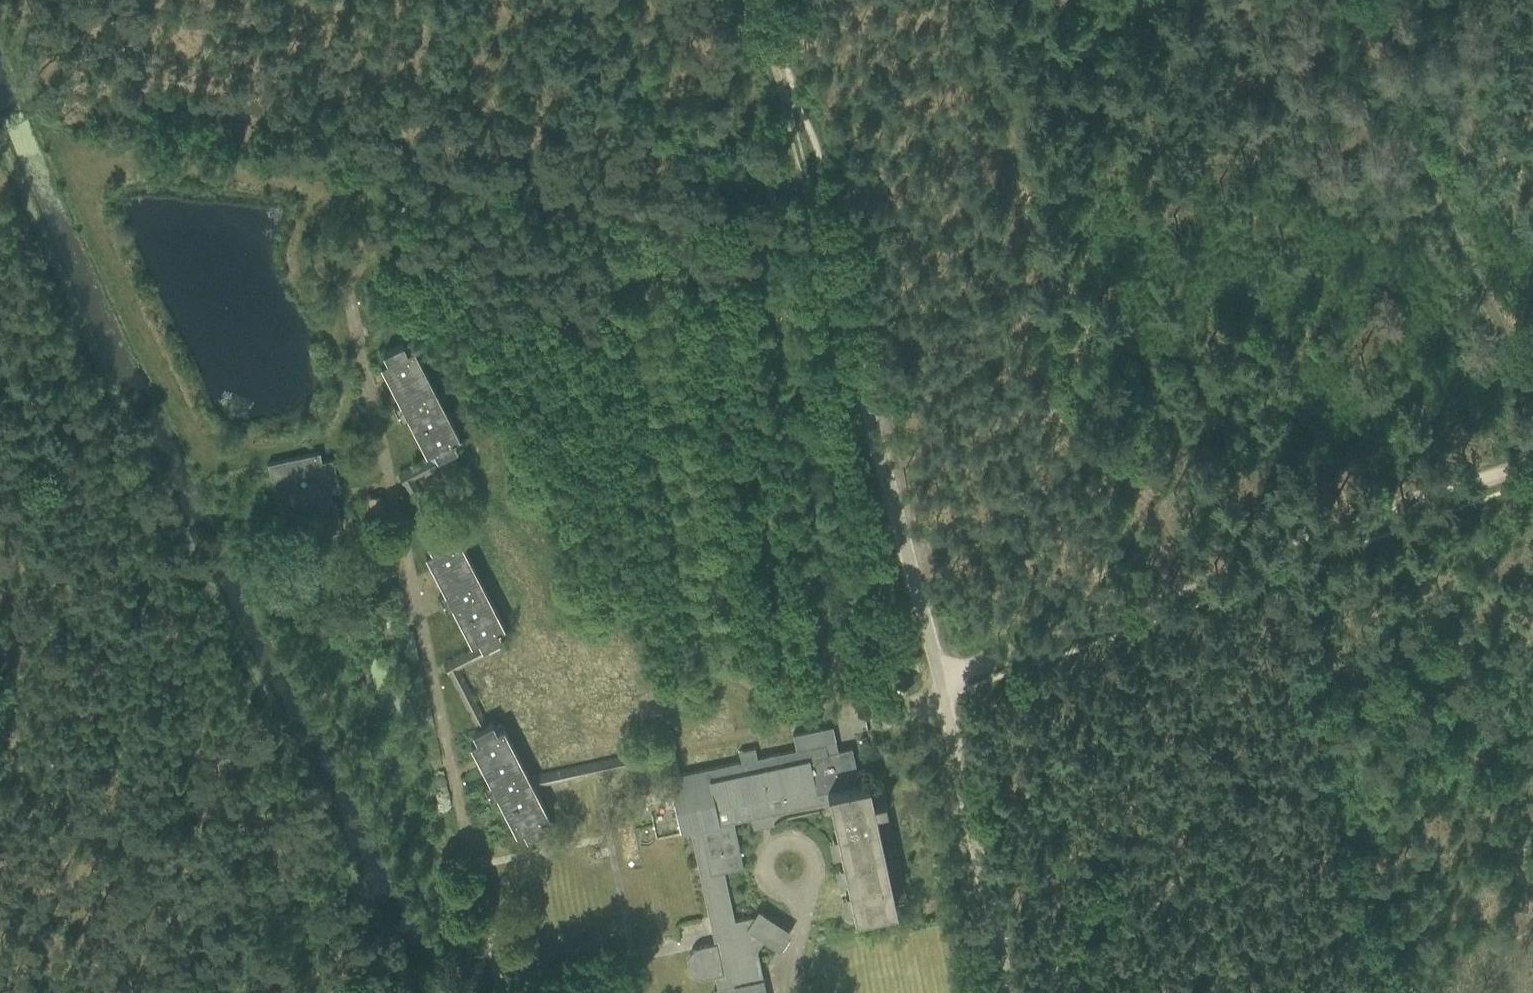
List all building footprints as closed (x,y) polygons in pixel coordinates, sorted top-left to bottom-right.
[(477,740),(470,743),(490,782),(484,785),(490,798),(497,795),(516,833),(541,820),(542,821),(546,819),(545,818),(549,816),(534,787),(665,758),(672,786),(671,786),(681,833),(690,831),(710,925),(714,943),(700,946),(696,947),(692,951),(691,951),(689,955),(688,959),(688,964),(690,969),(693,973),(697,975),(702,976),(707,976),(714,975),(717,988),(714,988),(715,992),(766,992),(757,949),(764,938),(774,944),(784,929),(762,914),(734,920),(724,871),(743,867),(734,822),(753,817),(755,825),(771,822),(769,814),(835,800),(859,914),(896,907),(874,806),(886,804),(884,794),(872,796),(869,781),(860,783),(852,747),(827,752),(825,743),(806,748),(757,758),(755,748),(739,752),(741,761),(680,775),(674,745),(666,747),(665,745),(528,775),(504,727),(497,730),(493,722),(489,724),(460,669),(507,647),(498,629),(504,626),(458,537),(452,540),(448,532),(443,535),(414,479),(462,456),(453,440),(459,437),(414,348),(408,351),(403,342),(401,343),(383,353),(387,361),(381,364),(400,402),(394,406),(401,418),(407,415),(427,453),(433,450),(436,455),(399,474),(433,540),(428,542),(432,550),(426,554),(445,592),(439,595),(445,608),(452,605),(472,643),(478,639),(481,645),(444,664),(478,729),(473,732),(477,740)] [(310,538),(322,535),(342,531),(336,501),(332,502),(330,491),(340,489),(333,458),(322,461),(320,452),(269,463),(282,526),(306,521),(310,538)] [(896,760),(894,750),(884,753),(886,762),(896,760)] [(386,781),(401,780),(400,768),(385,769),(386,781)]
